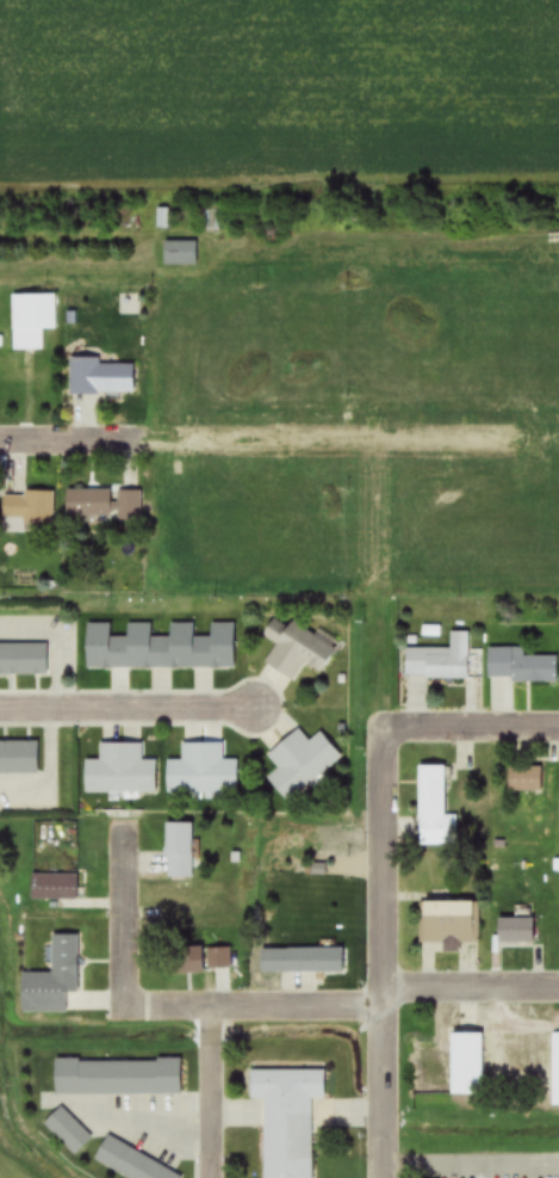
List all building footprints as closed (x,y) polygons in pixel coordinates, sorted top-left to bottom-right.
[(216,232),(216,214),(206,214),(206,232),(216,232)] [(195,243),(163,243),(163,267),(195,267),(195,243)] [(55,332),(55,297),(12,297),(12,353),(43,353),(43,332),(55,332)] [(99,366),(99,361),(70,361),(70,396),(133,396),(133,366),(99,366)] [(64,517),(111,517),(111,491),(64,491),(64,517)] [(53,493),(23,492),(23,497),(3,496),(3,524),(53,525),(53,493)] [(141,492),(116,492),(116,522),(141,522),(141,492)] [(322,674),(341,643),(320,631),(317,636),(292,621),(288,628),(273,619),(263,636),(277,644),(266,664),(295,680),(304,664),(322,674)] [(87,669),(234,669),(235,624),(211,624),(211,638),(195,638),(195,624),(171,624),(171,638),(152,638),(152,625),(128,624),(128,638),(112,638),(112,625),(87,625),(87,669)] [(468,679),(468,632),(450,632),(450,648),(405,648),(405,679),(468,679)] [(49,675),(49,645),(0,645),(0,675),(49,675)] [(523,648),(488,647),(488,682),(557,682),(557,656),(523,656),(523,648)] [(267,755),(278,769),(268,777),(288,802),(343,760),(321,732),(309,741),(300,729),(267,755)] [(0,742),(0,775),(39,775),(39,742),(0,742)] [(223,743),(182,743),(182,760),(166,760),(166,793),(237,793),(237,759),(223,759),(223,743)] [(156,794),(156,761),(142,761),(142,744),(100,744),(100,761),(85,761),(85,794),(156,794)] [(444,816),(444,765),(419,765),(419,845),(456,845),(456,816),(444,816)] [(541,766),(508,766),(508,791),(541,791),(541,766)] [(192,823),(166,823),(166,879),(192,879),(192,823)] [(32,901),(77,901),(77,875),(32,875),(32,901)] [(444,943),(444,951),(459,951),(459,943),(478,943),(478,901),(420,901),(420,943),(444,943)] [(498,943),(533,943),(533,918),(498,918),(498,943)] [(67,1013),(67,994),(79,994),(79,936),(53,936),(53,974),(22,974),(22,1013),(67,1013)] [(230,947),(205,948),(205,947),(174,948),(174,972),(231,970),(230,947)] [(287,948),(287,973),(344,973),(344,948),(287,948)] [(450,1096),(483,1096),(483,1034),(450,1034),(450,1096)] [(55,1061),(55,1095),(181,1094),(181,1060),(55,1061)] [(312,1100),(325,1100),(325,1071),(250,1071),(250,1100),(263,1100),(263,1177),(313,1177),(312,1100)] [(45,1126),(75,1156),(93,1138),(63,1108),(45,1126)] [(183,1175),(106,1138),(94,1164),(124,1177),(182,1177),(183,1175)]
